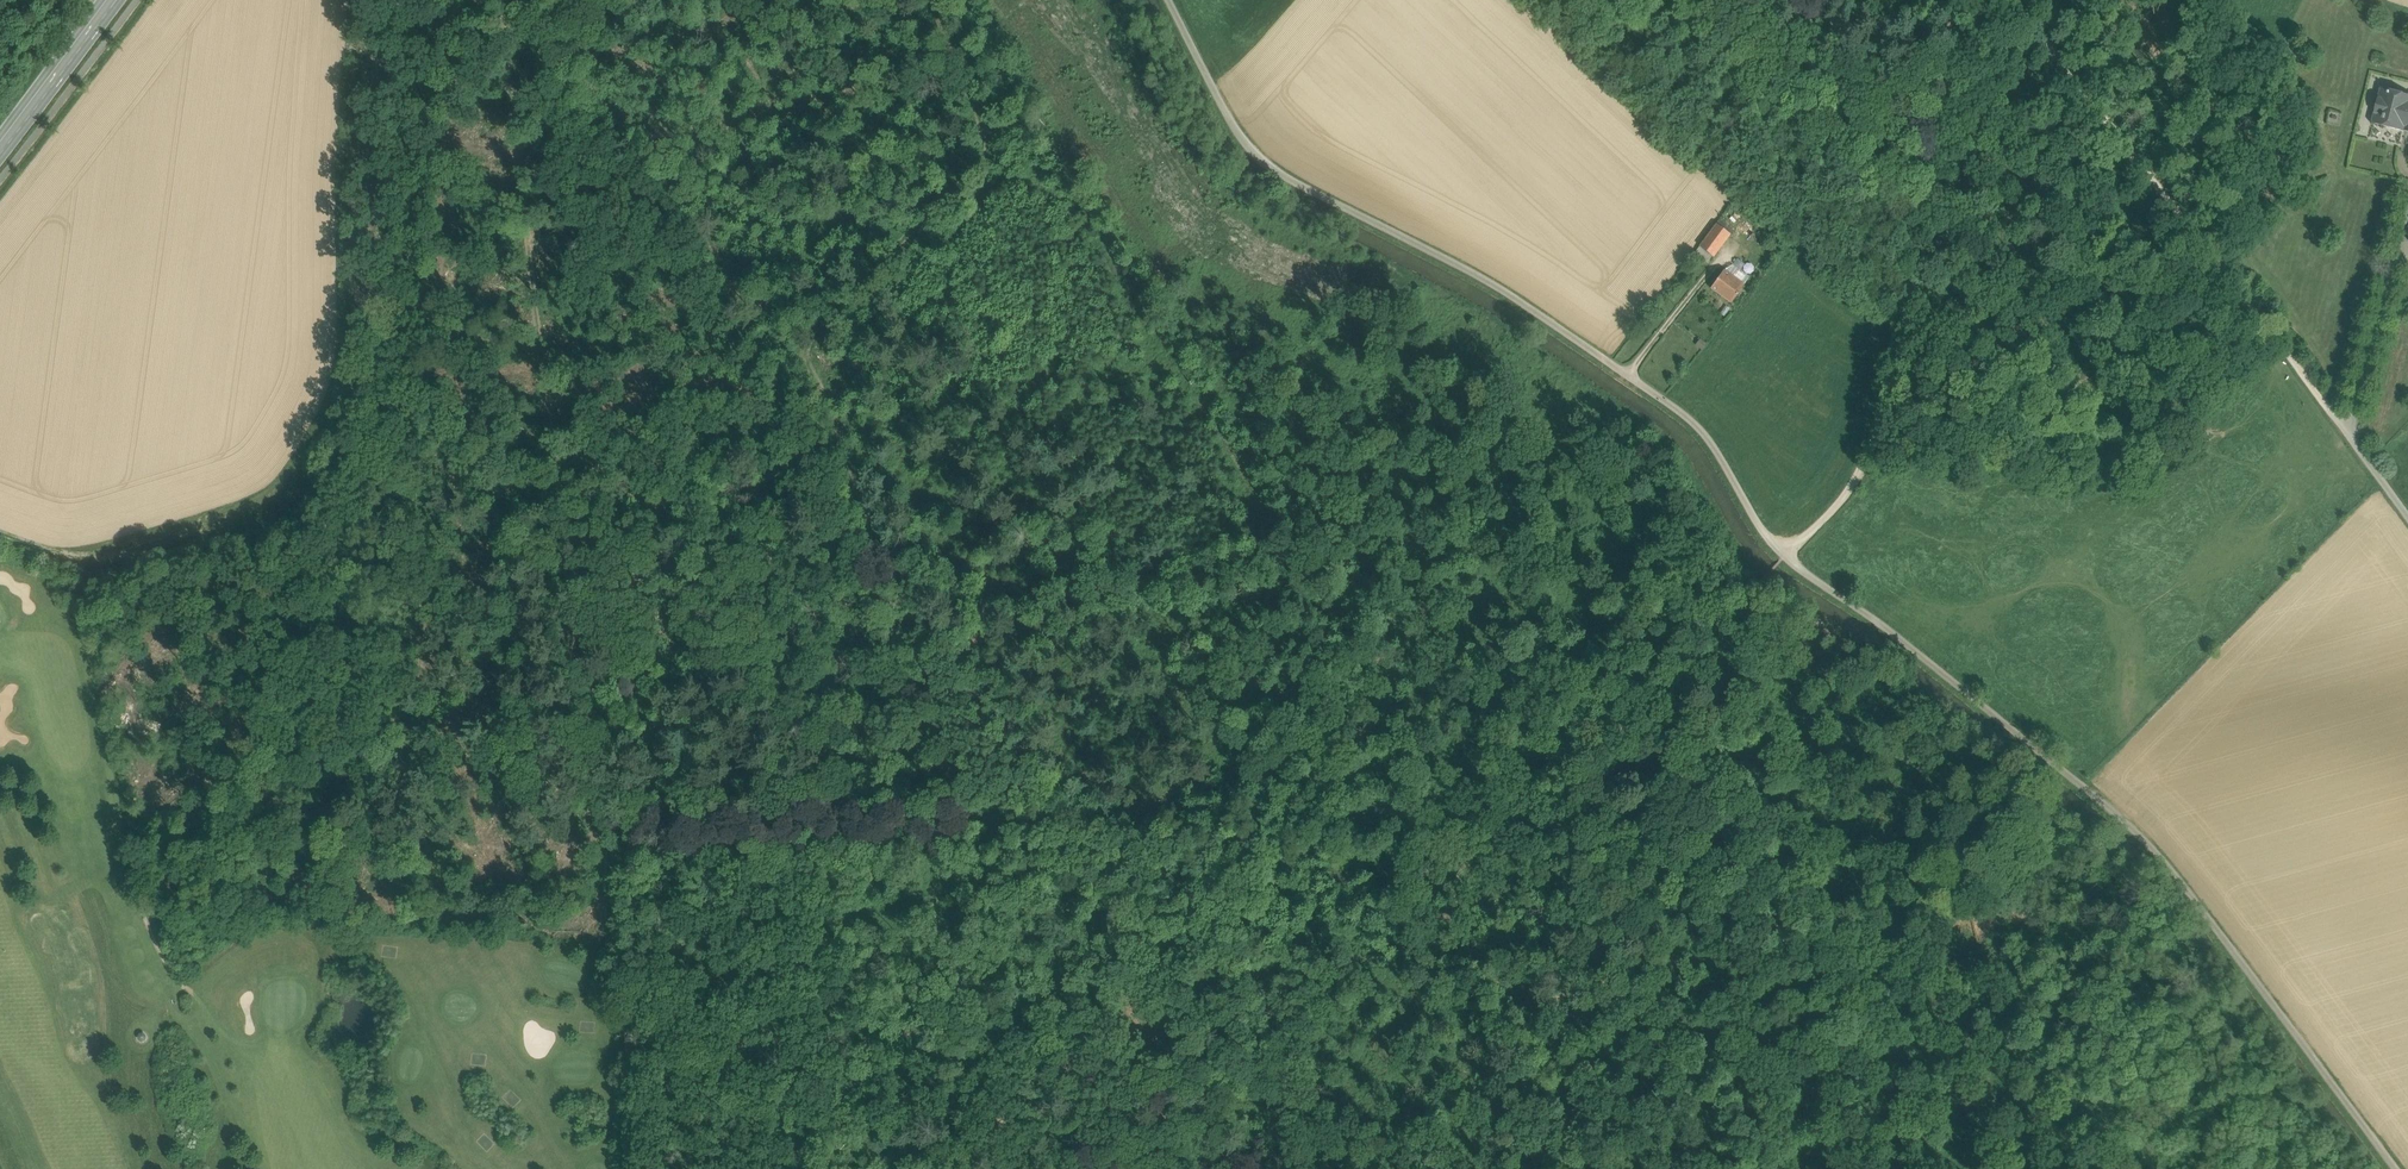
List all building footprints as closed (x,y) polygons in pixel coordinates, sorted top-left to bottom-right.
[(2381,88),(2372,123),(2405,131),(2407,118),(2407,95),(2381,88)] [(2328,122),(2338,125),(2342,113),(2332,110),(2328,122)] [(1716,225),(1700,247),(1713,257),(1730,235),(1716,225)] [(1713,257),(1700,247),(1695,254),(1708,264),(1713,257)] [(1744,285),(1724,270),(1711,288),(1731,303),(1744,285)]
